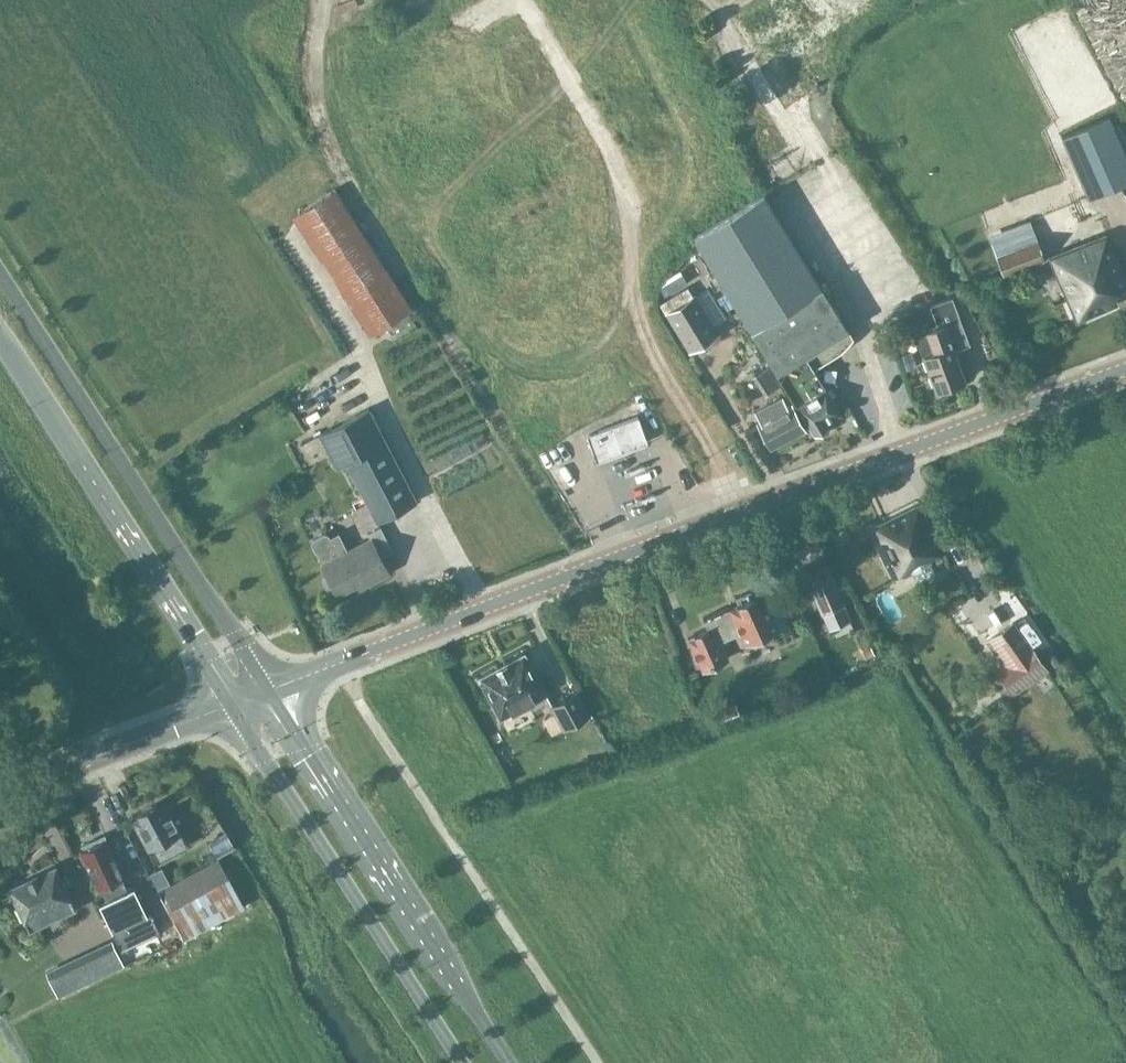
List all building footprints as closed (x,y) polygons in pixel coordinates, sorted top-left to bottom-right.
[(735,20),(788,105),(818,86),(809,71),(830,58),(810,28),(854,0),(767,0),(735,20)] [(1061,137),(1089,198),(1125,182),(1125,149),(1110,115),(1061,137)] [(777,372),(805,355),(847,329),(765,193),(695,236),(777,372)] [(1033,226),(991,242),(1004,274),(1045,258),(1033,226)] [(1077,322),(1118,304),(1114,294),(1125,288),(1125,281),(1105,233),(1049,257),(1077,322)] [(682,273),(660,287),(666,296),(688,282),(682,273)] [(394,278),(357,302),(377,332),(414,309),(394,278)] [(688,287),(661,304),(666,314),(667,313),(694,296),(688,287)] [(694,296),(667,313),(690,350),(718,333),(695,296),(694,296)] [(952,297),(932,305),(939,326),(960,318),(952,297)] [(932,343),(921,347),(924,355),(937,390),(965,380),(954,348),(969,343),(960,318),(939,326),(927,330),(932,343)] [(805,355),(777,372),(815,435),(830,426),(828,423),(841,415),(805,355)] [(767,367),(756,375),(768,394),(780,386),(767,367)] [(783,398),(756,412),(760,421),(758,422),(771,448),(805,429),(792,404),(788,406),(783,398)] [(320,434),(337,468),(347,462),(377,521),(417,501),(369,408),(320,434)] [(588,435),(597,460),(648,442),(638,417),(588,435)] [(930,581),(933,579),(936,572),(930,561),(941,555),(933,540),(936,539),(918,505),(869,530),(894,579),(914,569),(919,580),(926,583),(930,581)] [(338,594),(369,577),(371,581),(389,572),(381,558),(394,551),(381,527),(368,533),(371,539),(348,551),(339,534),(330,538),(329,535),(325,533),(313,539),(312,543),(323,564),(328,574),(324,576),(323,580),(329,591),(333,592),(336,591),(338,594)] [(827,564),(805,574),(823,615),(845,605),(827,564)] [(730,607),(729,606),(704,617),(708,628),(694,634),(695,635),(689,638),(702,669),(729,657),(721,640),(736,634),(742,649),(756,643),(754,639),(780,627),(783,635),(792,631),(782,609),(774,613),(764,592),(756,596),(755,595),(753,595),(751,591),(737,597),(739,602),(737,603),(738,604),(730,607)] [(988,640),(1021,688),(1047,669),(1014,622),(988,640)] [(872,648),(864,652),(867,659),(875,655),(872,648)] [(525,652),(479,677),(501,718),(547,693),(525,652)] [(578,691),(551,706),(563,729),(590,714),(578,691)] [(166,804),(159,807),(157,803),(138,813),(140,817),(134,821),(155,861),(187,844),(166,804)] [(147,912),(134,885),(128,888),(122,877),(124,877),(105,838),(93,844),(92,841),(82,845),(83,849),(80,850),(102,895),(98,897),(100,902),(113,929),(112,929),(122,950),(161,931),(151,910),(147,912)] [(216,859),(157,892),(178,929),(179,929),(237,896),(216,859)] [(56,867),(10,889),(30,931),(46,924),(40,912),(56,905),(61,916),(76,909),(56,867)] [(162,868),(151,874),(159,889),(170,883),(162,868)] [(237,896),(179,929),(185,938),(243,907),(237,896)] [(113,940),(86,953),(89,961),(97,977),(124,964),(113,940)] [(77,966),(71,976),(76,987),(97,977),(89,961),(77,966)]
